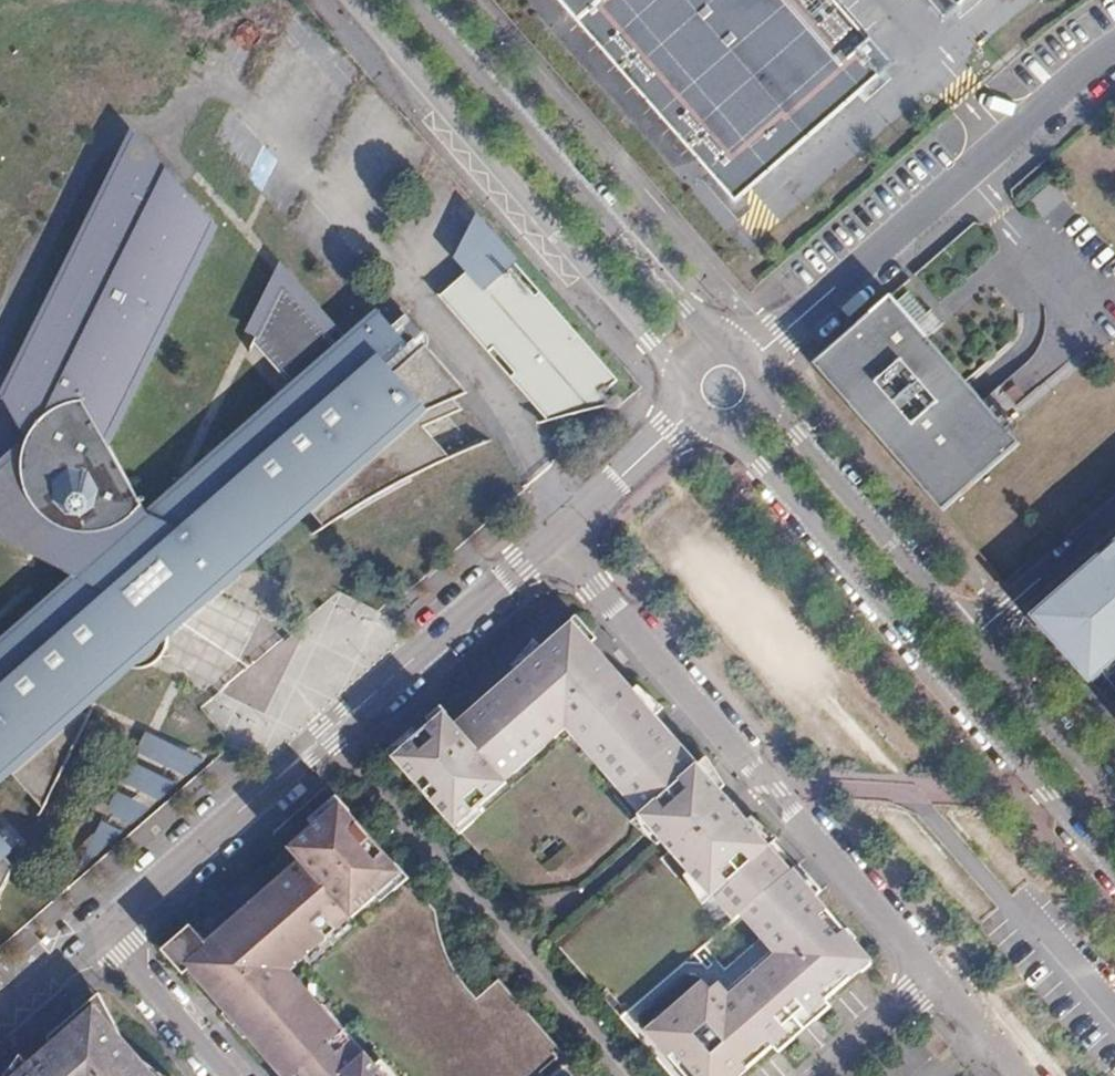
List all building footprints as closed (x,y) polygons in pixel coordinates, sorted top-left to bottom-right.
[(898,68),(838,0),(558,0),(740,207),(898,68)] [(58,412),(68,428),(62,434),(55,445),(52,458),(52,471),(54,481),(56,487),(60,496),(68,506),(78,513),(88,519),(103,522),(113,522),(119,519),(123,528),(126,533),(119,539),(89,564),(0,640),(0,656),(12,670),(0,681),(0,754),(15,768),(21,762),(56,799),(63,748),(100,705),(94,697),(146,653),(153,653),(159,651),(166,647),(171,642),(176,634),(177,626),(317,506),(331,522),(388,487),(457,449),(429,416),(461,402),(453,393),(477,382),(431,329),(422,336),(416,328),(423,322),(399,294),(342,341),(291,281),(199,470),(161,502),(128,445),(142,416),(145,417),(240,223),(194,190),(185,207),(178,203),(198,159),(166,120),(103,250),(46,364),(49,369),(42,384),(58,412)] [(1055,187),(1033,197),(1042,215),(1064,205),(1055,187)] [(522,415),(625,379),(492,227),(457,257),(470,273),(430,309),(522,415)] [(824,349),(955,498),(1035,429),(903,280),(824,349)] [(58,412),(0,462),(0,521),(89,564),(119,539),(126,533),(123,528),(119,519),(113,522),(103,522),(88,519),(78,513),(68,506),(60,496),(56,487),(54,481),(52,471),(52,458),(55,445),(62,434),(68,428),(58,412)] [(1032,611),(1088,676),(1114,652),(1114,539),(1032,611)] [(664,824),(739,912),(747,906),(797,864),(723,778),(581,613),(460,715),(450,703),(400,746),(460,815),(574,719),(664,824)] [(167,780),(142,750),(94,843),(167,780)] [(343,787),(291,832),(301,843),(184,948),(293,1075),(394,1075),(385,1065),(377,1057),(288,957),(403,856),(343,787)] [(23,861),(3,838),(0,835),(0,905),(23,861)] [(806,1004),(823,990),(873,948),(799,862),(797,864),(747,906),(769,934),(775,928),(788,943),(782,949),(735,987),(726,995),(715,983),(704,993),(697,985),(661,1015),(668,1023),(663,1027),(678,1044),(672,1048),(695,1075),(721,1075),(771,1034),(787,1020),(806,1004)] [(775,928),(769,934),(782,949),(788,943),(775,928)] [(708,975),(697,985),(704,993),(715,983),(708,975)] [(725,975),(715,983),(726,995),(735,987),(725,975)] [(858,1016),(873,997),(852,979),(837,998),(858,1016)] [(830,997),(823,990),(806,1004),(813,1012),(830,997)] [(94,1001),(60,1029),(82,1054),(74,1061),(50,1035),(3,1075),(159,1075),(94,1001)] [(649,1020),(672,1048),(678,1044),(663,1027),(668,1023),(661,1015),(658,1012),(649,1020)] [(787,1020),(771,1034),(777,1042),(794,1028),(787,1020)]
